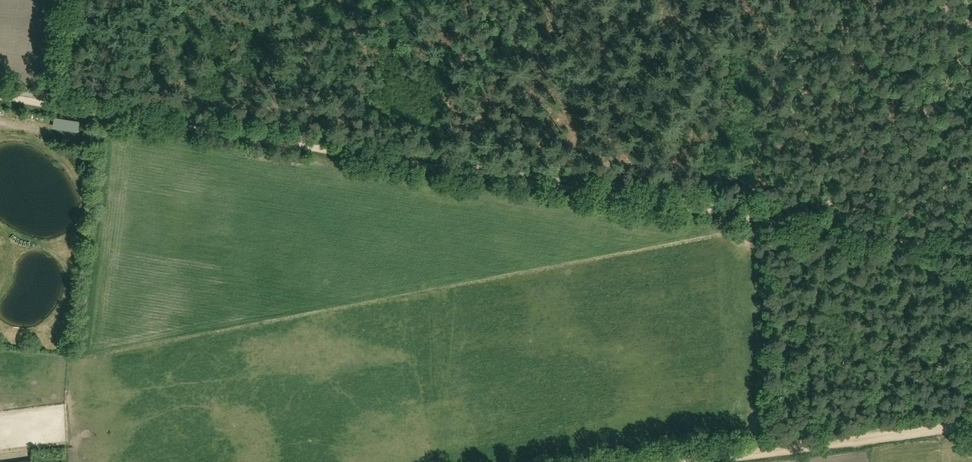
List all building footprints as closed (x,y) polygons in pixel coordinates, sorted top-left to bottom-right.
[(56,120),(55,129),(80,130),(81,121),(56,120)]
